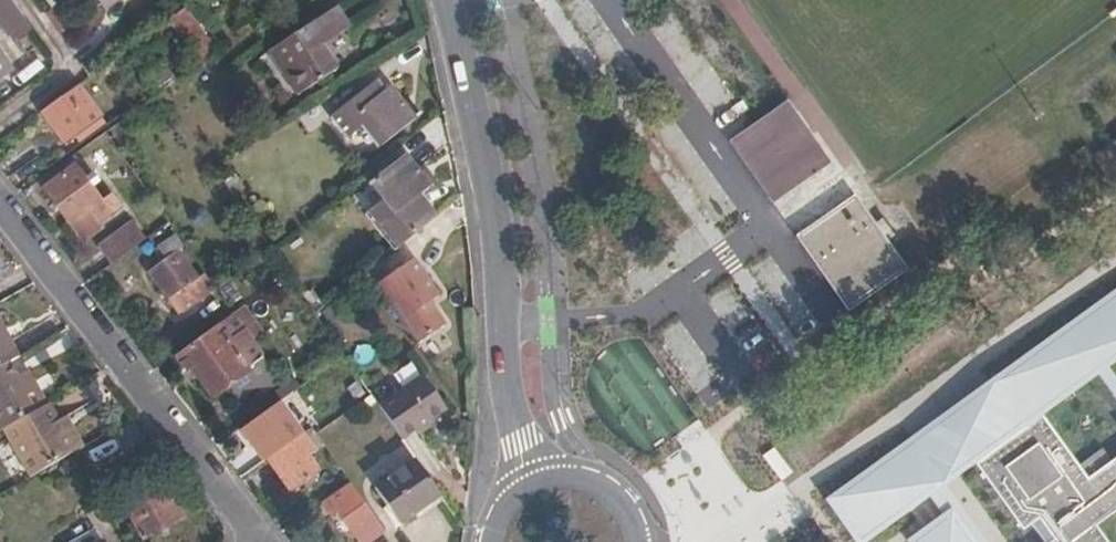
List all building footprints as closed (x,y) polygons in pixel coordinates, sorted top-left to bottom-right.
[(27,32),(2,0),(0,0),(0,31),(5,38),(10,35),(14,42),(27,32)] [(186,6),(169,18),(202,64),(218,52),(186,6)] [(353,31),(337,11),(273,54),(304,98),(338,75),(322,53),(353,31)] [(11,64),(0,50),(0,72),(11,64)] [(144,79),(155,97),(162,92),(175,83),(163,65),(144,79)] [(388,90),(377,78),(333,114),(352,139),(368,126),(382,145),(416,119),(391,87),(388,90)] [(99,116),(78,89),(42,116),(64,143),(99,116)] [(788,101),(730,141),(772,202),(830,162),(788,101)] [(398,247),(436,217),(421,198),(440,183),(430,170),(423,175),(407,156),(374,181),(388,198),(370,213),(398,247)] [(79,235),(100,219),(117,205),(109,196),(100,203),(73,166),(44,188),(78,236),(79,235)] [(903,267),(854,194),(793,235),(845,307),(903,267)] [(439,220),(436,217),(398,247),(400,250),(439,220)] [(106,226),(100,219),(79,235),(85,243),(106,226)] [(99,249),(110,265),(140,242),(128,225),(99,249)] [(176,314),(213,286),(206,278),(203,273),(196,278),(175,251),(178,247),(170,236),(154,247),(164,260),(148,272),(166,298),(164,300),(176,314)] [(411,258),(372,283),(412,345),(450,321),(411,258)] [(696,303),(744,384),(805,348),(756,267),(696,303)] [(240,306),(231,313),(251,341),(261,334),(240,306)] [(231,313),(173,357),(185,372),(188,368),(210,397),(229,383),(245,370),(244,368),(260,354),(251,341),(231,313)] [(245,370),(229,383),(240,395),(253,385),(262,393),(279,380),(260,354),(244,368),(245,370)] [(14,376),(7,363),(6,363),(0,367),(0,384),(14,376)] [(2,426),(44,403),(25,369),(14,376),(0,384),(0,428),(2,426)] [(359,393),(348,377),(344,371),(328,382),(325,378),(318,383),(321,386),(317,389),(318,390),(332,412),(334,414),(360,394),(359,393)] [(365,390),(353,373),(348,377),(359,393),(365,390)] [(375,405),(399,439),(443,410),(419,376),(375,405)] [(332,412),(318,390),(306,400),(321,421),(332,412)] [(29,476),(82,445),(69,425),(61,429),(56,420),(46,402),(44,403),(2,426),(29,476)] [(744,500),(773,480),(725,409),(695,429),(744,500)] [(64,416),(56,420),(61,429),(69,425),(64,416)] [(1111,464),(1100,449),(1078,468),(1040,418),(975,465),(1021,529),(1036,517),(1053,541),(1052,541),(1103,541),(1093,527),(1115,511),(1115,460),(1111,464)] [(298,435),(265,460),(289,491),(314,471),(302,457),(310,451),(298,435)] [(361,473),(370,487),(412,458),(403,445),(361,473)] [(790,477),(774,452),(765,459),(783,483),(790,477)] [(396,527),(438,497),(414,461),(372,489),(396,527)] [(180,518),(159,482),(120,505),(141,540),(180,518)] [(320,504),(330,518),(339,511),(365,541),(369,541),(384,530),(370,510),(346,482),(320,504)]
